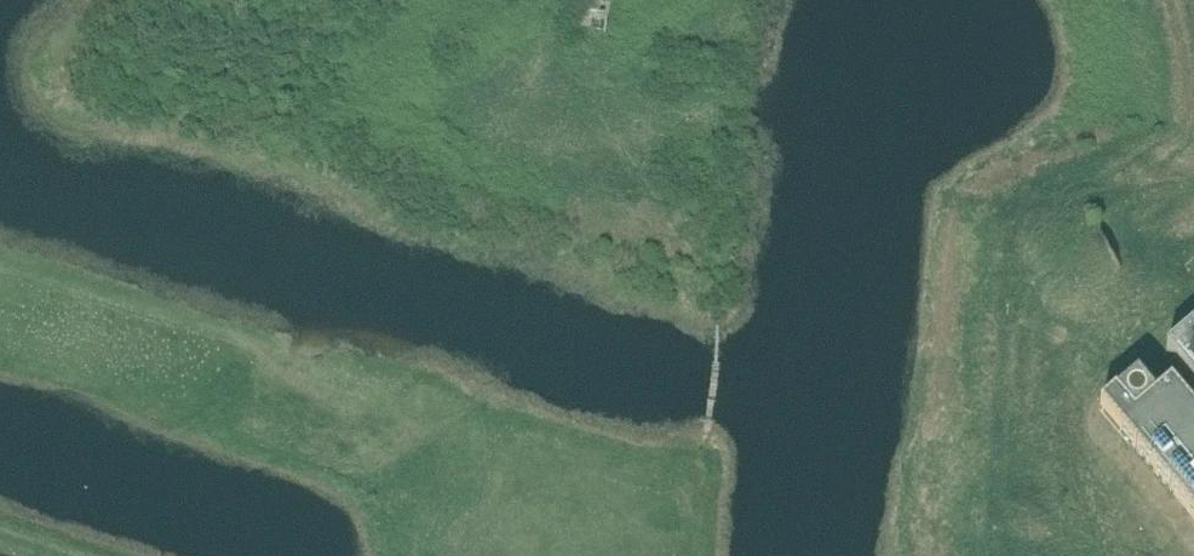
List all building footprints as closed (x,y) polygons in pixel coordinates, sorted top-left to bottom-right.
[(1167,351),(1193,384),(1193,328),(1167,351)] [(1167,392),(1156,401),(1138,380),(1116,399),(1117,399),(1102,411),(1169,491),(1172,489),(1193,515),(1193,423),(1167,392)]
